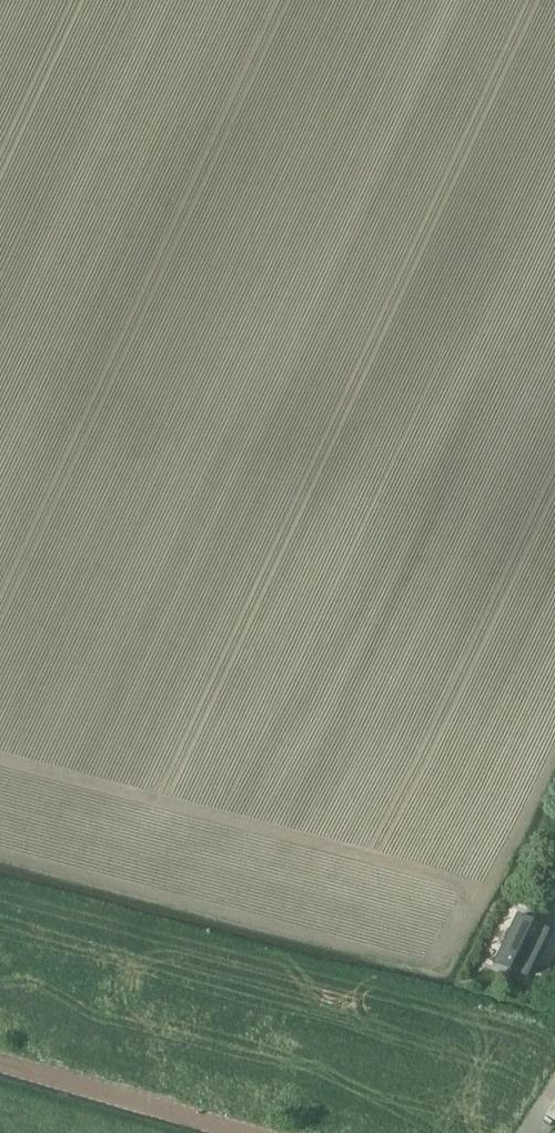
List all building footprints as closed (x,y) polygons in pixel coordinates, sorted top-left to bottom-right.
[(499,961),(530,975),(551,931),(520,917),(499,961)]
